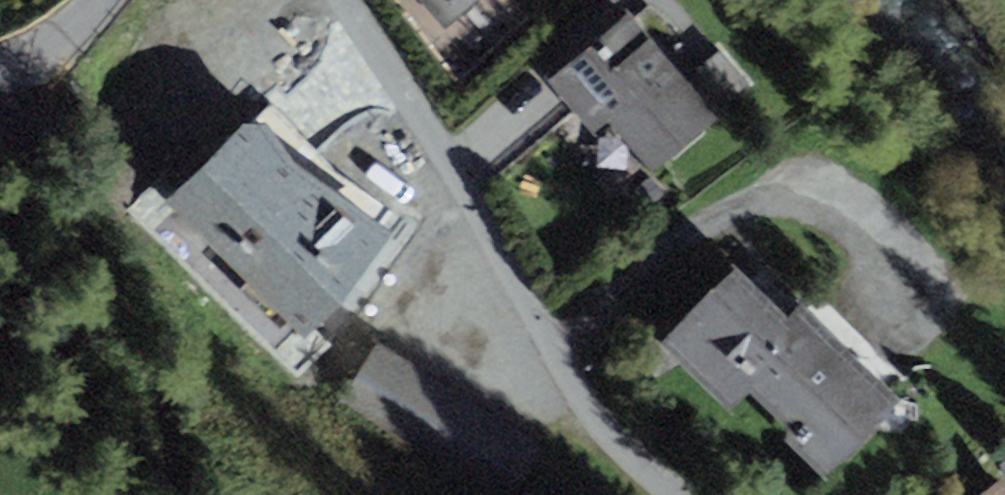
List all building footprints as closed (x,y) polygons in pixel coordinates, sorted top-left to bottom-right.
[(594,133),(607,122),(673,65),(627,12),(548,81),(594,133)] [(717,115),(673,65),(607,122),(651,173),(717,115)] [(305,338),(393,238),(297,163),(268,123),(245,125),(166,200),(305,338)] [(736,265),(659,344),(729,412),(749,392),(788,430),(780,438),(823,479),(900,400),(801,304),(788,316),(736,265)] [(481,494),(510,494),(541,447),(378,343),(339,404),(481,494)] [(1000,476),(975,494),(1004,494),(1004,483),(1000,476)]
